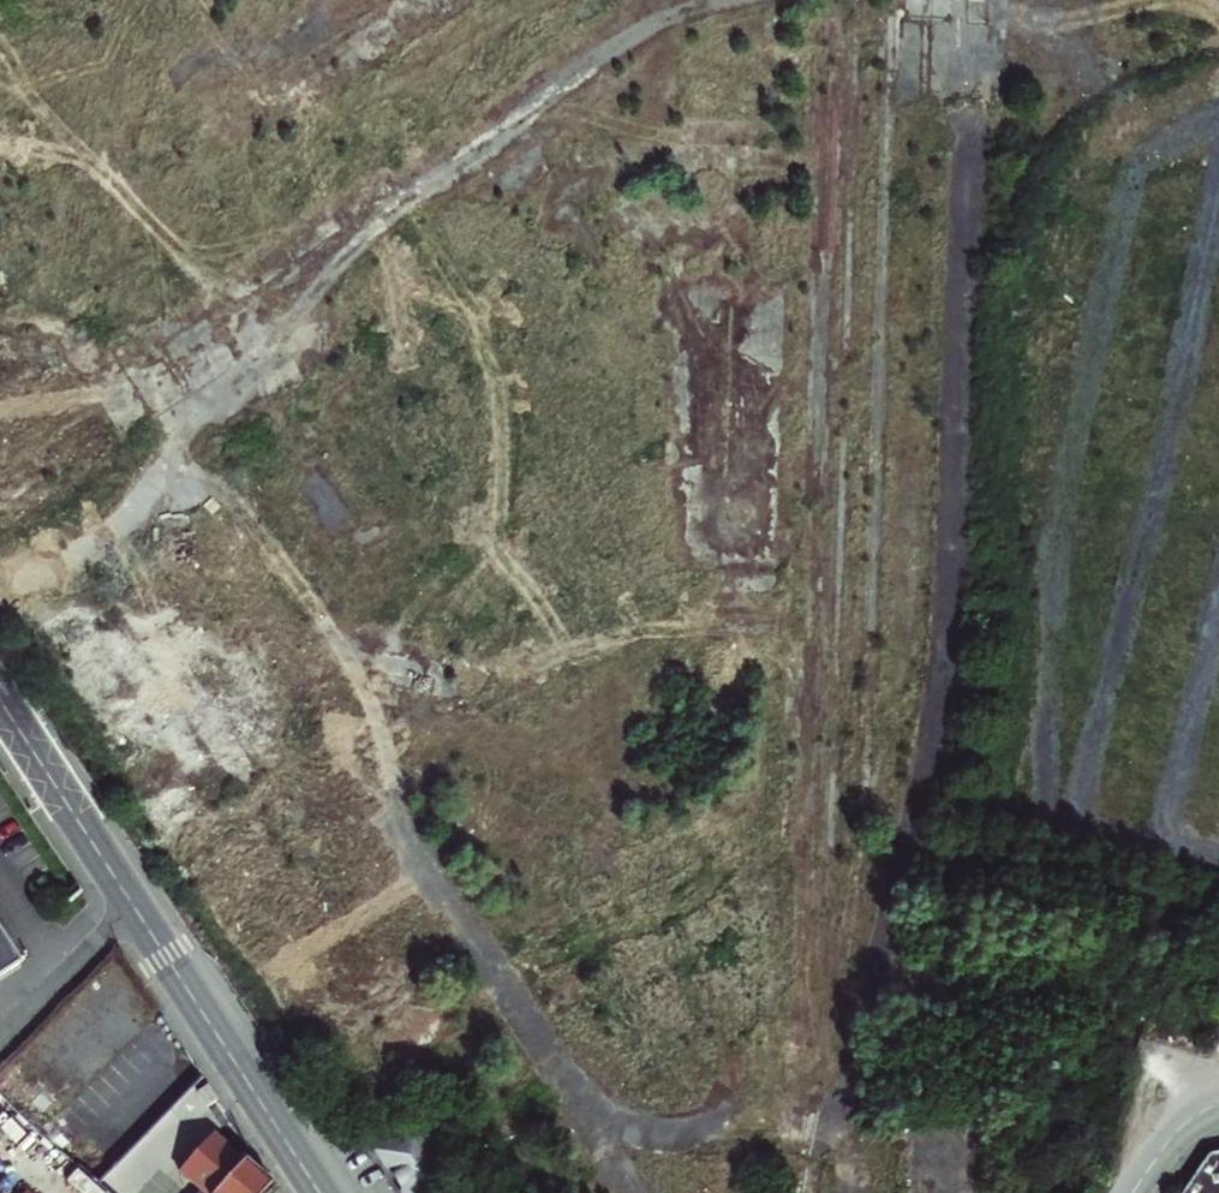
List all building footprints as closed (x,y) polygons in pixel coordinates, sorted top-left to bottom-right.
[(18,964),(0,937),(0,976),(18,964)] [(208,1108),(218,1101),(209,1086),(198,1094),(208,1108)] [(389,1156),(414,1192),(427,1192),(432,1190),(434,1192),(449,1192),(454,1190),(428,1149),(433,1144),(417,1118),(394,1132),(403,1148),(389,1156)] [(244,1160),(243,1161),(233,1152),(214,1135),(181,1172),(201,1190),(199,1192),(264,1192),(272,1184),(244,1160)] [(1209,1152),(1181,1192),(1218,1192),(1218,1150),(1209,1152)]
